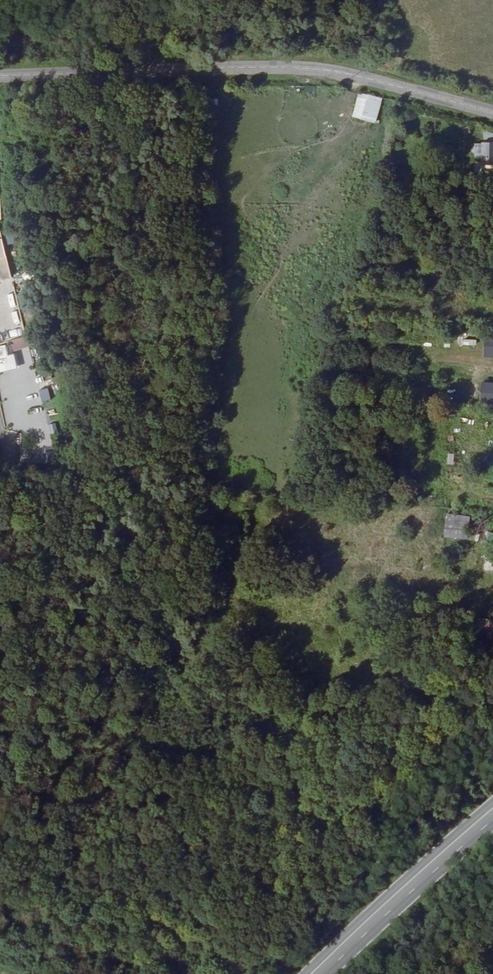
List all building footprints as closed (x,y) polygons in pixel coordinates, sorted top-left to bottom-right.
[(375,123),(381,98),(357,92),(351,117),(375,123)] [(448,142),(440,141),(439,150),(447,151),(448,142)] [(474,142),(474,171),(492,171),(492,141),(474,142)] [(416,145),(414,156),(426,158),(427,146),(416,145)] [(10,276),(5,254),(0,255),(0,278),(10,276)] [(26,335),(10,339),(12,351),(28,347),(26,335)] [(483,357),(492,357),(492,338),(483,338),(483,357)] [(0,345),(0,371),(16,368),(13,353),(7,354),(5,344),(0,345)] [(480,381),(479,403),(492,404),(492,382),(480,381)] [(448,521),(447,536),(467,538),(469,523),(448,521)] [(485,544),(492,546),(492,534),(488,533),(485,544)]
